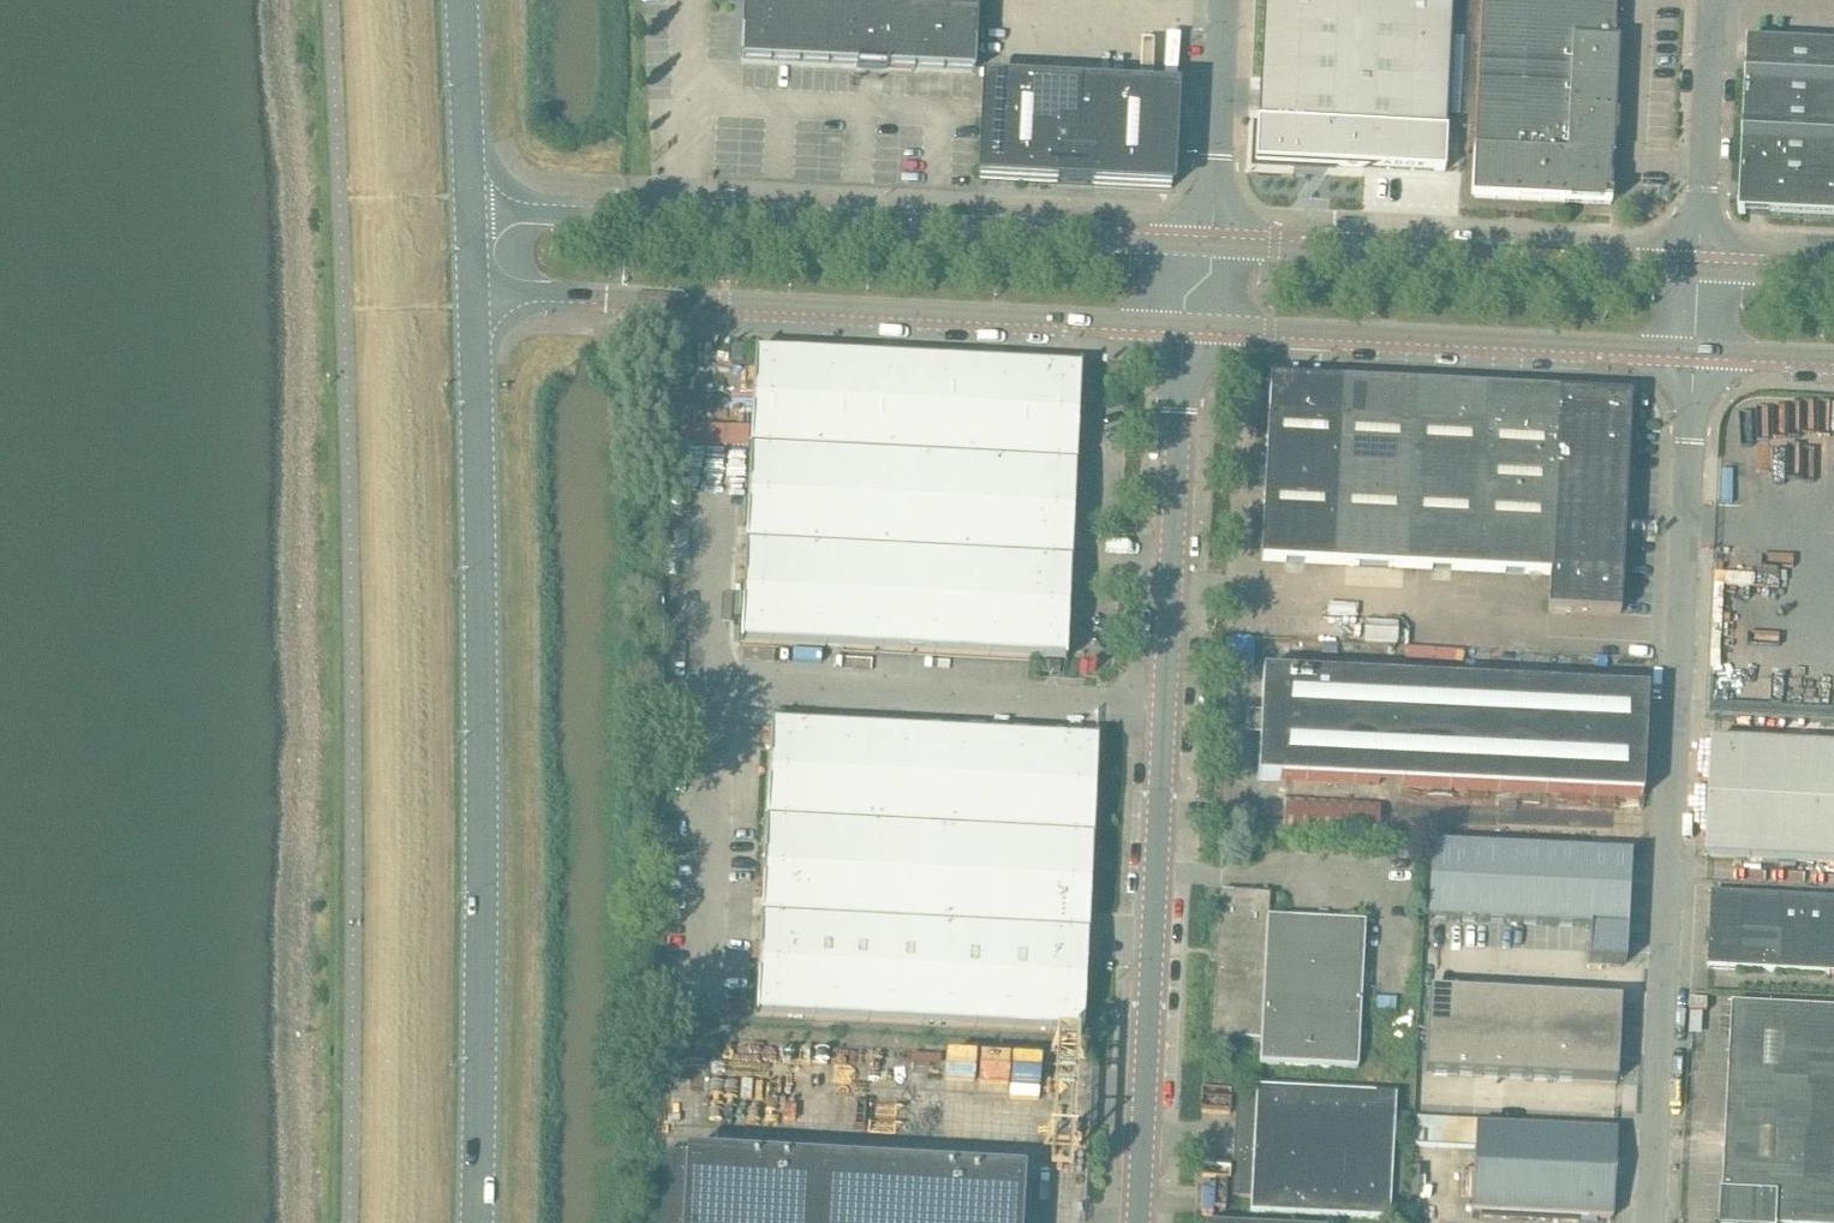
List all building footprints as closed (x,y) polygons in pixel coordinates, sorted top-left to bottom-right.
[(744,3),(743,3),(742,33),(745,33),(743,60),(972,72),(974,45),(976,45),(978,0),(744,0),(744,3)] [(1257,161),(1444,171),(1447,117),(1460,118),(1464,41),(1450,40),(1452,0),(1264,0),(1257,161)] [(1472,199),(1611,206),(1618,45),(1614,45),(1616,0),(1481,0),(1472,199)] [(1833,220),(1833,46),(1749,42),(1739,216),(1833,220)] [(1075,182),(1080,88),(984,84),(979,180),(1057,184),(1058,181),(1075,182)] [(1176,93),(1080,88),(1075,182),(1093,183),(1093,185),(1171,189),(1176,93)] [(1076,466),(1081,370),(757,354),(751,450),(1076,466)] [(1266,436),(1260,563),(1368,567),(1378,385),(1270,379),(1269,415),(1267,415),(1266,436)] [(1368,567),(1477,572),(1481,479),(1485,390),(1378,385),(1368,567)] [(1477,572),(1548,576),(1553,479),(1557,394),(1485,390),(1481,479),(1477,572)] [(1548,576),(1547,612),(1619,615),(1626,479),(1629,397),(1557,394),(1553,479),(1548,576)] [(1072,562),(1076,479),(1076,466),(751,450),(749,479),(746,546),(1072,562)] [(1072,562),(746,546),(741,644),(1067,660),(1072,562)] [(1719,711),(1772,714),(1778,618),(1726,614),(1719,711)] [(1044,674),(1060,675),(1061,663),(1045,662),(1044,674)] [(1641,799),(1642,789),(1647,692),(1284,674),(1284,675),(1263,674),(1258,779),(1280,780),(1280,781),(1641,799)] [(935,736),(772,728),(767,824),(930,832),(935,736)] [(935,736),(930,832),(1093,839),(1098,743),(935,736)] [(1706,858),(1833,864),(1833,748),(1712,742),(1706,858)] [(1284,789),(1281,834),(1378,840),(1380,805),(1303,801),(1304,790),(1284,789)] [(767,824),(762,920),(925,927),(930,832),(767,824)] [(1088,935),(1093,839),(930,832),(925,927),(1088,935)] [(1431,846),(1427,919),(1590,927),(1588,962),(1625,964),(1631,857),(1631,856),(1629,856),(1431,846)] [(1260,1041),(1269,920),(1270,895),(1220,893),(1213,1038),(1260,1041)] [(1708,969),(1833,976),(1833,900),(1712,894),(1708,969)] [(920,1024),(925,927),(762,920),(757,1016),(920,1024)] [(1364,925),(1269,920),(1260,1041),(1258,1065),(1357,1069),(1364,925)] [(925,927),(920,1024),(1083,1032),(1088,935),(925,927)] [(1429,991),(1424,1074),(1617,1084),(1621,1001),(1429,991)] [(1733,1006),(1724,1193),(1722,1192),(1721,1213),(1723,1213),(1722,1222),(1833,1222),(1833,1011),(1733,1006)] [(1394,1096),(1255,1089),(1255,1098),(1235,1097),(1230,1198),(1250,1199),(1249,1214),(1388,1221),(1394,1096)] [(1690,1120),(1702,1120),(1703,1103),(1691,1102),(1690,1120)] [(1474,1149),(1475,1125),(1475,1123),(1415,1119),(1414,1146),(1474,1149)] [(1475,1125),(1474,1149),(1470,1212),(1611,1218),(1616,1131),(1475,1125)] [(659,1222),(1021,1222),(1023,1175),(685,1155),(662,1154),(659,1222)]
